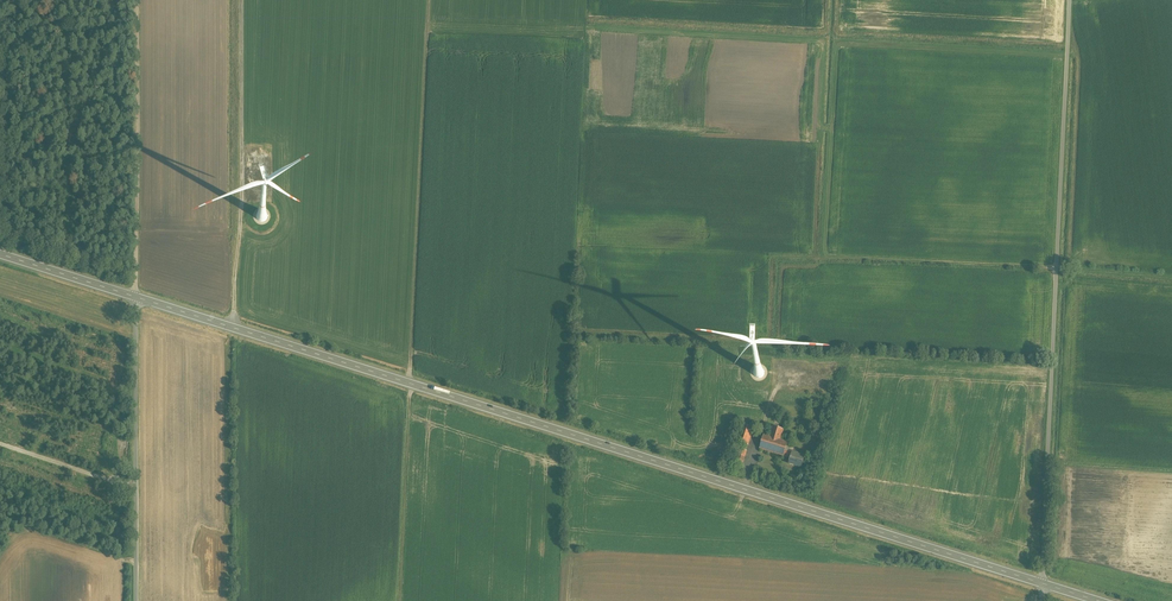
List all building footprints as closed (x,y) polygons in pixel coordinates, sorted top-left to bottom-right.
[(753,429),(742,426),(737,443),(748,446),(753,429)] [(785,430),(774,426),(770,437),(765,436),(761,450),(791,460),(793,453),(786,451),(789,443),(782,441),(785,430)] [(748,452),(739,450),(736,462),(744,464),(748,452)] [(806,457),(793,453),(791,460),(789,465),(802,469),(806,457)]
